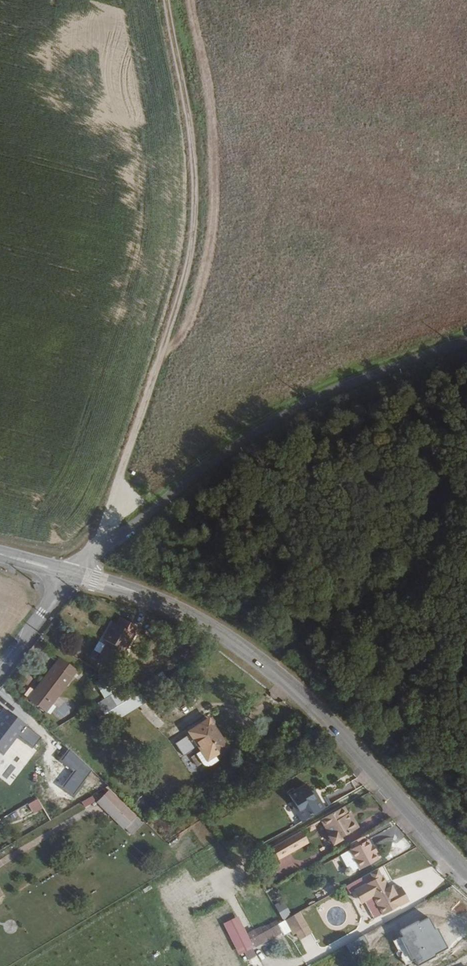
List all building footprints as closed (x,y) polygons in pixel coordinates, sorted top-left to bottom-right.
[(104,639),(107,641),(95,661),(112,671),(113,669),(124,650),(122,649),(117,646),(121,640),(126,643),(132,633),(124,628),(110,620),(100,637),(104,639)] [(104,639),(92,659),(95,661),(107,641),(104,639)] [(122,649),(126,643),(121,640),(117,646),(122,649)] [(57,658),(27,699),(43,710),(45,708),(74,671),(57,658)] [(101,683),(109,698),(124,689),(125,689),(129,686),(113,677),(101,683)] [(112,712),(142,694),(129,686),(125,689),(124,689),(127,693),(108,704),(112,712)] [(4,708),(0,714),(0,748),(21,721),(4,708)] [(233,749),(216,721),(196,733),(208,752),(211,750),(217,759),(233,749)] [(76,757),(70,763),(80,772),(86,766),(76,757)] [(304,812),(309,821),(330,809),(325,800),(323,797),(318,800),(315,794),(317,793),(312,784),(294,795),(297,801),(295,803),(301,813),(304,812)] [(318,800),(323,797),(319,791),(317,793),(315,794),(318,800)] [(118,819),(131,811),(115,793),(104,803),(118,819)] [(93,796),(80,803),(84,809),(97,802),(93,796)] [(330,809),(336,805),(332,797),(325,800),(330,809)] [(21,821),(44,807),(38,798),(15,811),(21,821)] [(349,807),(327,820),(337,836),(334,837),(339,846),(347,841),(346,839),(364,828),(358,819),(356,820),(354,815),(349,807)] [(118,819),(129,830),(140,820),(131,811),(118,819)] [(304,812),(301,813),(307,822),(309,821),(304,812)] [(39,815),(20,823),(25,833),(43,824),(39,815)] [(314,839),(308,831),(304,834),(308,842),(309,842),(314,839)] [(279,849),(285,860),(305,849),(303,845),(308,842),(304,834),(279,849)] [(368,837),(355,845),(357,849),(371,841),(368,837)] [(357,849),(354,851),(364,868),(365,870),(384,859),(380,853),(382,852),(378,845),(377,846),(373,840),(357,849)] [(364,868),(354,851),(346,856),(353,868),(350,869),(350,873),(351,875),(354,876),(357,874),(357,871),(364,868)] [(378,897),(388,916),(414,901),(406,887),(399,891),(396,886),(393,887),(387,875),(362,889),(361,889),(369,902),(378,897)] [(361,889),(358,891),(366,904),(369,902),(361,889)] [(275,905),(283,920),(292,915),(284,900),(275,905)] [(301,915),(289,921),(297,935),(309,929),(301,915)] [(414,937),(430,965),(432,965),(450,956),(433,926),(414,937)] [(297,935),(301,942),(312,935),(309,929),(297,935)] [(366,954),(370,961),(381,955),(377,948),(366,954)]
